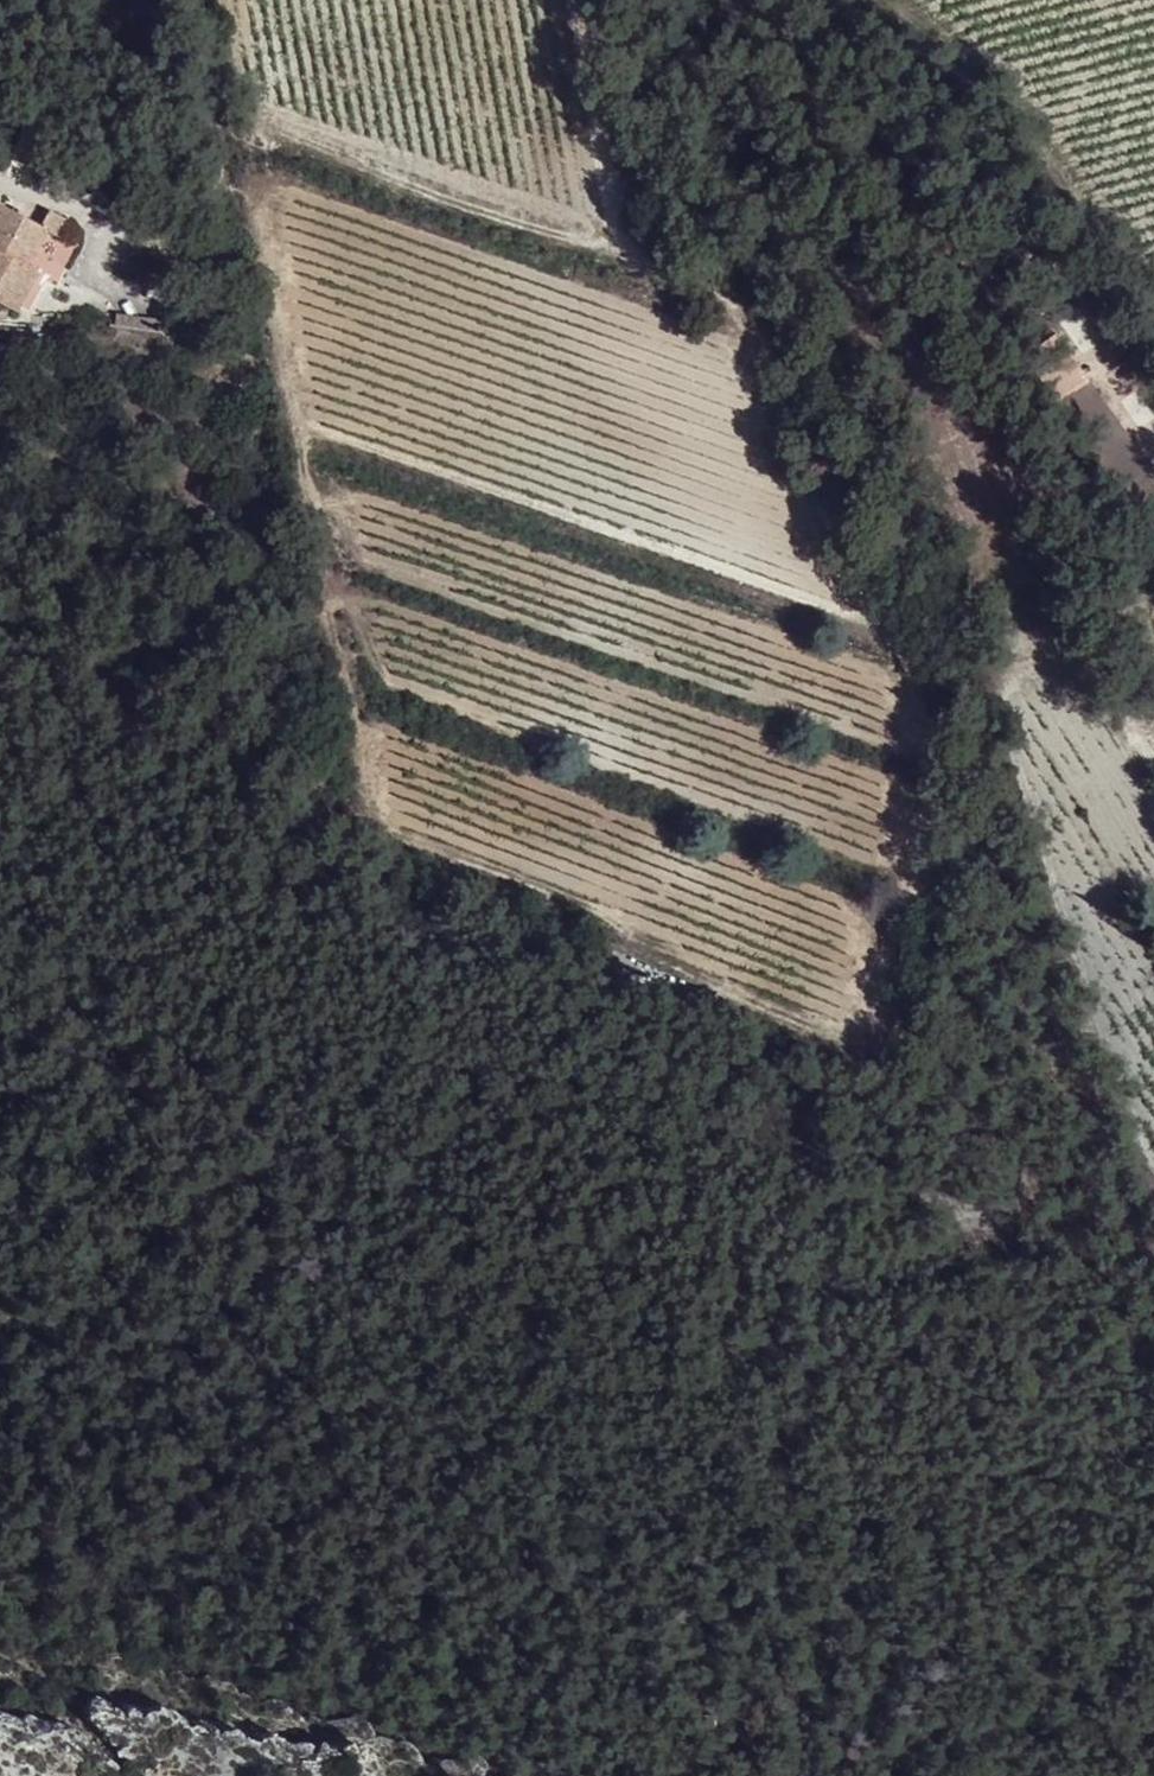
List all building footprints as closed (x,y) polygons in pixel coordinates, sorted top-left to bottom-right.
[(0,203),(0,303),(16,311),(39,270),(29,266),(50,229),(58,232),(67,218),(51,209),(41,225),(0,203)]
